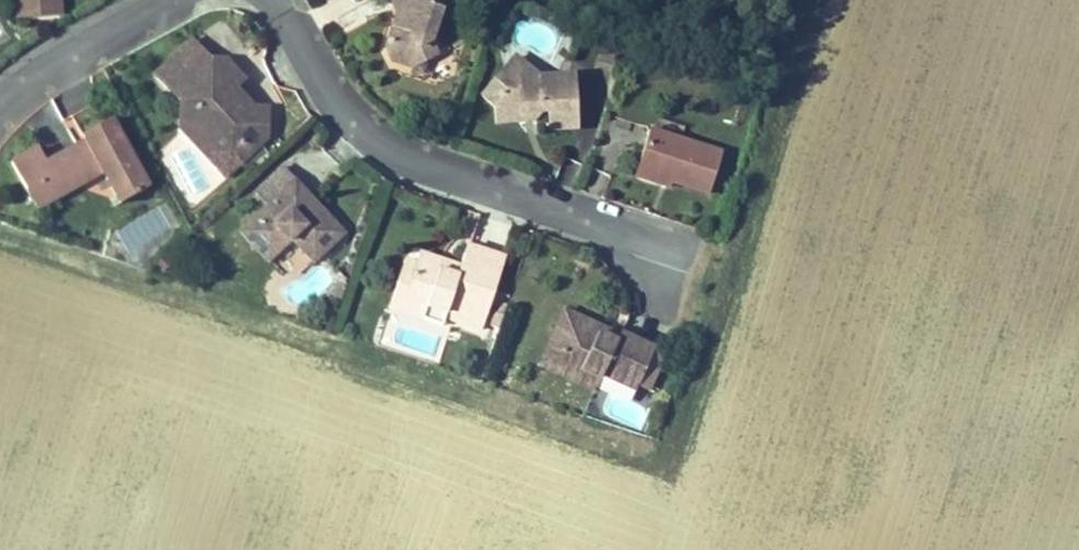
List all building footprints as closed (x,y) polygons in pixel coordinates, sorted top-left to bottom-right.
[(58,13),(57,0),(15,0),(17,18),(58,13)] [(412,45),(409,28),(428,20),(435,0),(388,0),(380,20),(387,35),(412,45)] [(409,28),(412,45),(436,34),(428,20),(409,28)] [(204,62),(190,43),(180,54),(195,68),(204,62)] [(544,109),(575,109),(572,53),(520,55),(499,43),(479,71),(488,78),(489,99),(518,101),(518,90),(544,90),(544,109)] [(225,160),(235,169),(266,144),(267,114),(236,112),(223,98),(240,85),(219,64),(204,62),(195,68),(180,54),(157,73),(191,107),(178,118),(175,137),(196,157),(207,144),(227,145),(233,150),(225,160)] [(191,107),(157,73),(149,79),(178,118),(191,107)] [(634,151),(704,175),(717,134),(644,111),(634,151)] [(115,205),(145,185),(109,117),(81,133),(83,139),(67,148),(83,177),(97,170),(115,205)] [(24,188),(53,171),(37,141),(7,158),(24,188)] [(53,171),(24,188),(37,212),(67,193),(53,170),(53,171)] [(291,184),(236,235),(264,266),(285,245),(308,270),(343,238),(291,184)] [(154,197),(115,242),(142,266),(181,220),(154,197)] [(479,306),(499,242),(461,228),(455,242),(452,253),(434,247),(438,237),(417,229),(414,241),(404,274),(443,287),(441,295),(479,306)] [(386,287),(439,304),(441,295),(443,287),(404,274),(414,241),(399,235),(386,287)] [(452,253),(455,242),(438,237),(434,247),(452,253)] [(592,368),(599,353),(555,336),(571,296),(557,289),(533,345),(592,368)] [(599,353),(631,367),(650,327),(621,315),(618,317),(571,296),(555,336),(599,353)]
